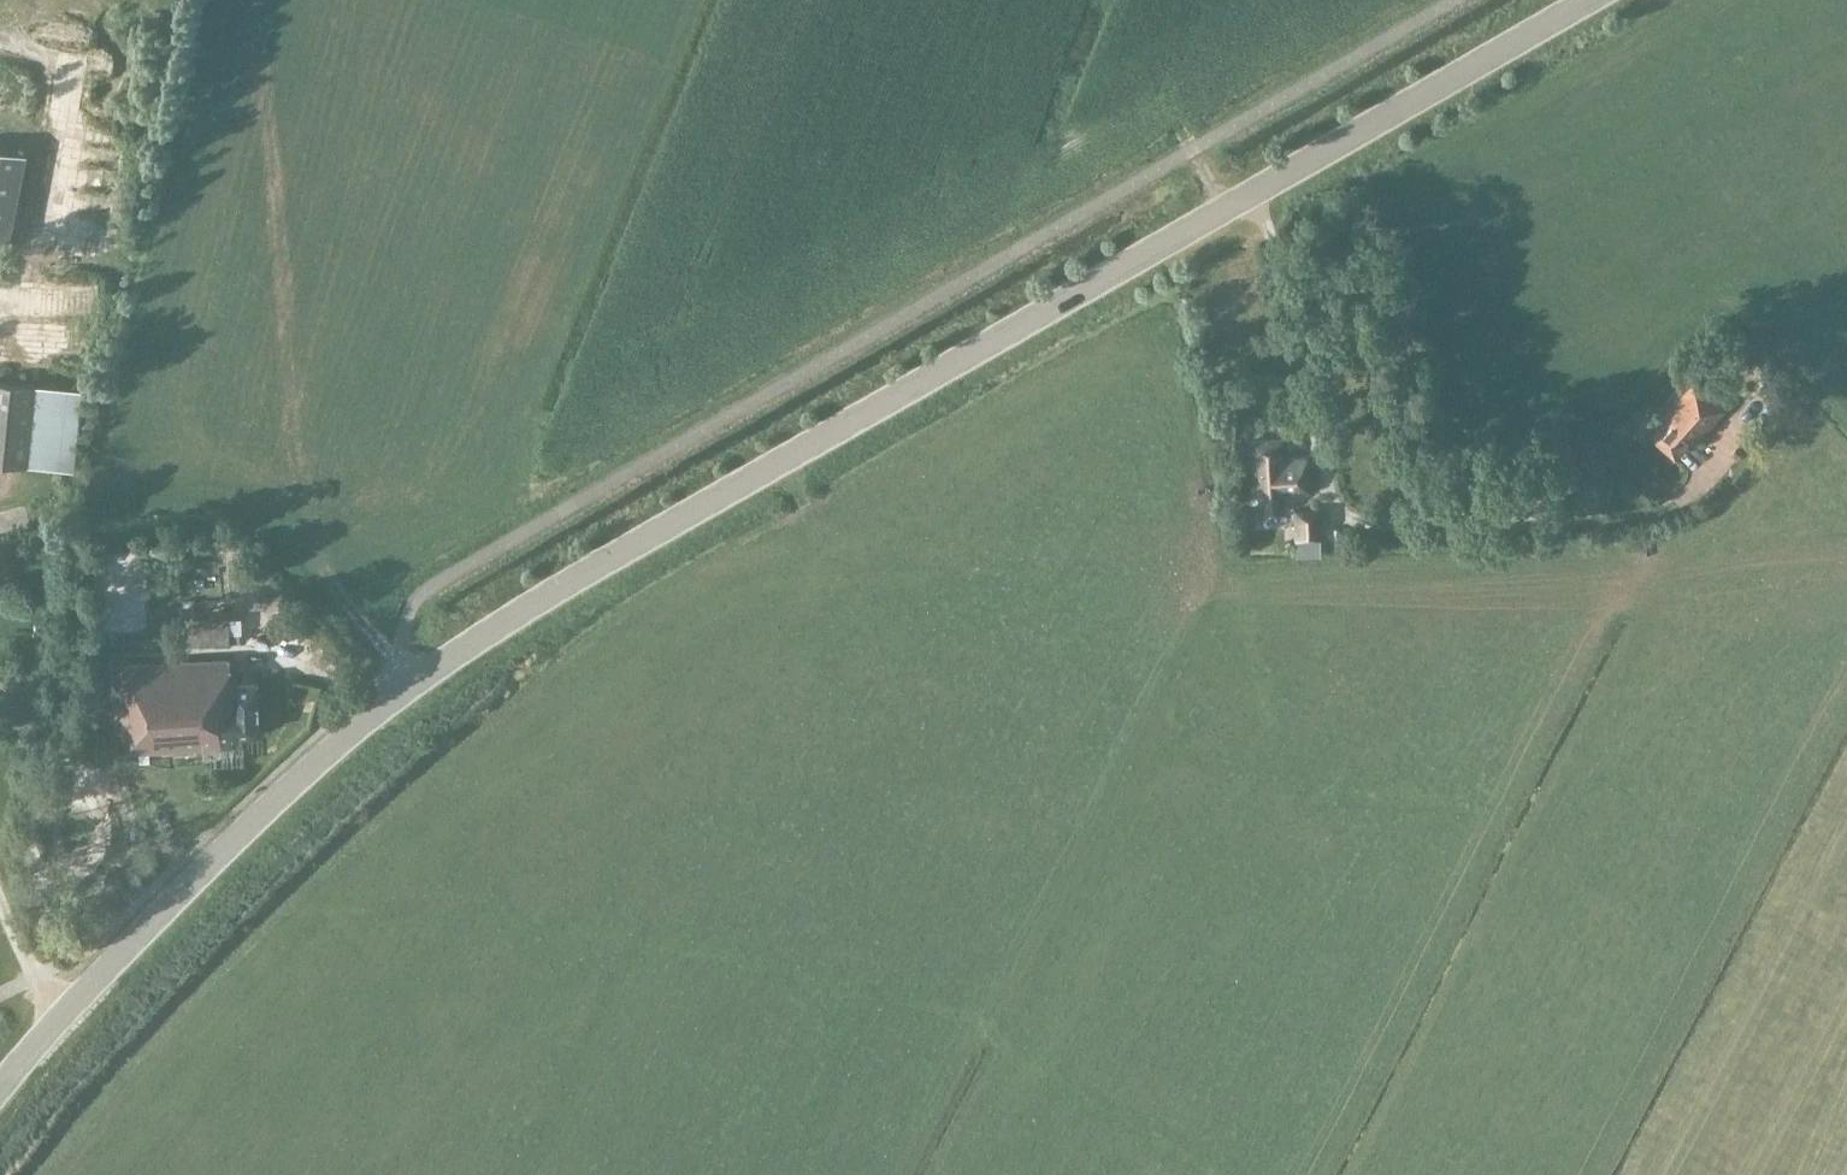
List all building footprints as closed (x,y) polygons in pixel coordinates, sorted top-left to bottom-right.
[(7,250),(27,153),(0,147),(0,248),(7,250)] [(36,188),(49,193),(56,172),(43,167),(36,188)] [(27,464),(36,386),(0,382),(0,461),(27,464)] [(1669,420),(1653,438),(1674,457),(1689,440),(1694,444),(1723,411),(1693,384),(1664,416),(1669,420)] [(1255,495),(1261,494),(1263,513),(1283,512),(1282,492),(1309,490),(1306,456),(1282,458),(1281,438),(1251,441),(1255,495)] [(1322,540),(1321,508),(1293,509),(1294,540),(1322,540)] [(187,621),(188,645),(229,644),(228,611),(208,612),(209,619),(187,621)] [(230,659),(120,665),(125,753),(235,746),(235,734),(262,733),(259,681),(232,683),(230,659)] [(38,702),(28,704),(29,712),(39,711),(38,702)]
